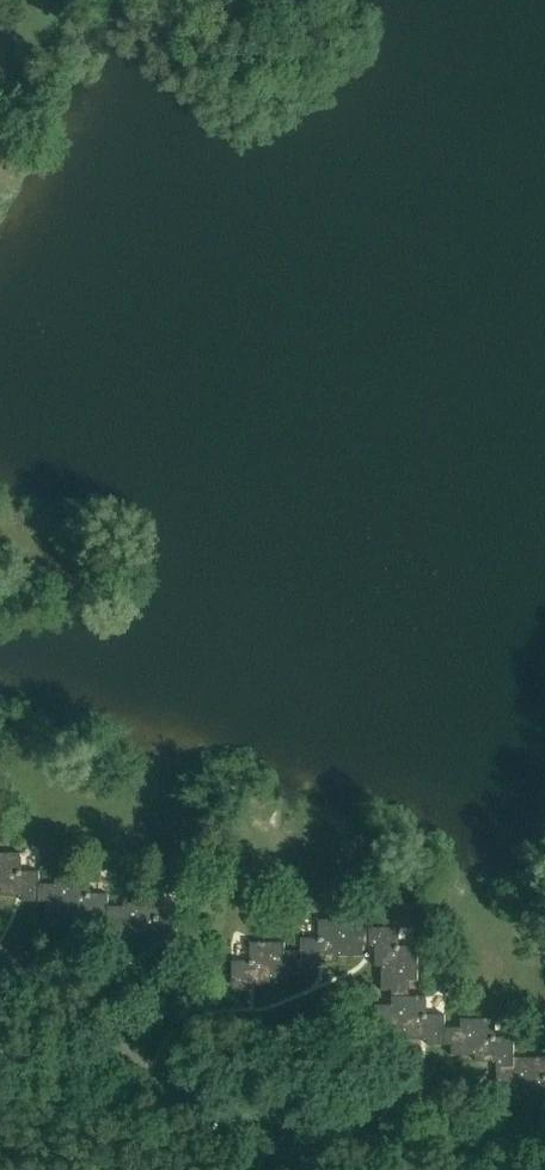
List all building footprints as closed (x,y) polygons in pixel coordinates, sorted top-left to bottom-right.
[(0,853),(0,890),(1,890),(1,896),(22,896),(22,902),(46,902),(46,912),(70,912),(70,918),(91,919),(91,924),(115,924),(115,935),(138,935),(138,941),(160,941),(160,947),(177,947),(177,916),(159,916),(159,898),(124,898),(124,907),(109,907),(109,894),(90,894),(90,876),(55,876),(55,884),(40,884),(40,871),(22,871),(22,853),(0,853)] [(353,920),(318,920),(319,938),(300,938),(300,951),(285,951),(285,943),(250,943),(250,961),(232,961),(232,992),(250,992),(250,986),(271,986),(271,980),(294,979),(294,969),(318,969),(318,963),(339,963),(339,957),(363,957),(363,946),(375,946),(375,967),(381,967),(381,991),(392,991),(392,1005),(375,1005),(375,1023),(383,1023),(383,1034),(406,1033),(406,1040),(428,1040),(428,1045),(452,1045),(452,1056),(475,1056),(475,1062),(496,1062),(497,1084),(504,1084),(504,1095),(527,1094),(528,1101),(544,1101),(544,1058),(514,1058),(514,1037),(496,1037),(495,1019),(461,1019),(461,1027),(445,1028),(445,1015),(427,1015),(427,997),(410,997),(410,981),(418,981),(418,946),(399,947),(399,928),(353,929),(353,920)]
